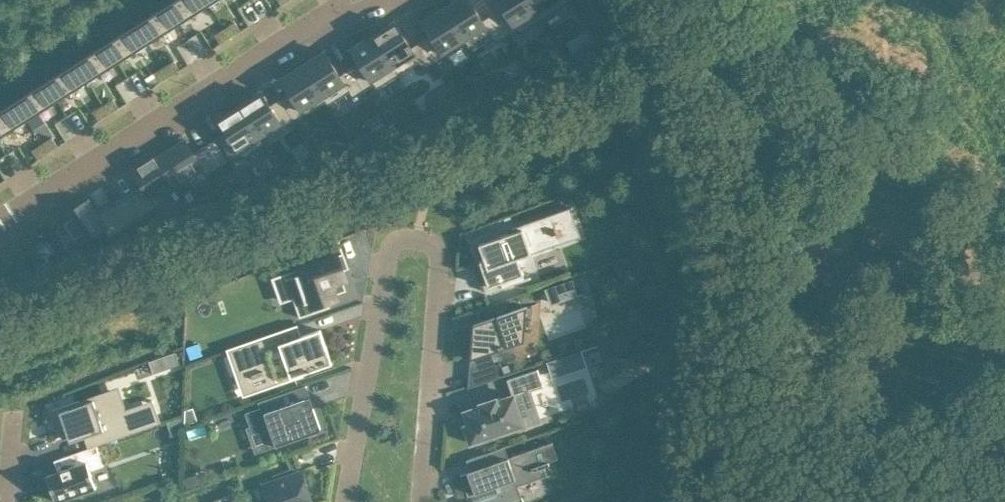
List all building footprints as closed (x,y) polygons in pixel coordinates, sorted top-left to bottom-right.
[(167,4),(179,23),(209,4),(207,0),(173,0),(167,4)] [(444,7),(467,43),(466,43),(469,48),(491,34),(496,42),(506,36),(492,14),(482,20),(470,0),(455,0),(444,7)] [(492,14),(506,36),(517,29),(519,33),(541,20),(528,0),(498,0),(503,7),(492,14)] [(541,20),(572,0),(528,0),(541,20)] [(167,4),(136,23),(148,42),(179,23),(167,4)] [(431,34),(421,41),(435,63),(466,43),(467,43),(444,7),(422,20),(431,34)] [(234,21),(224,28),(230,36),(240,30),(234,21)] [(394,21),(372,34),(398,75),(419,61),(425,70),(435,63),(421,41),(411,47),(394,21)] [(136,23),(106,42),(118,61),(148,42),(136,23)] [(589,27),(577,35),(584,47),(596,39),(589,27)] [(224,28),(214,34),(220,42),(230,36),(224,28)] [(360,62),(350,69),(364,91),(374,84),(376,88),(398,75),(372,34),(351,48),(360,62)] [(106,42),(76,62),(87,81),(118,61),(106,42)] [(324,51),(302,64),(325,100),(325,101),(327,105),(349,91),(353,97),(364,91),(350,69),(340,75),(324,51)] [(174,60),(163,66),(169,74),(179,68),(174,60)] [(76,62),(45,81),(57,100),(87,81),(76,62)] [(290,92),(280,98),(294,120),(325,101),(325,100),(302,64),(281,78),(290,92)] [(163,66),(153,73),(159,81),(169,74),(163,66)] [(128,98),(151,85),(143,71),(120,84),(128,98)] [(45,81),(15,100),(27,119),(57,100),(45,81)] [(447,82),(439,87),(449,103),(458,100),(447,82)] [(261,91),(239,104),(262,140),(263,140),(294,120),(280,98),(270,105),(261,91)] [(113,98),(103,105),(108,113),(118,107),(113,98)] [(0,109),(0,136),(27,119),(15,100),(0,109)] [(226,132),(216,138),(230,160),(240,154),(243,158),(265,144),(263,140),(262,140),(239,104),(217,118),(226,132)] [(103,105),(93,111),(98,119),(108,113),(103,105)] [(52,137),(42,143),(47,151),(57,145),(52,137)] [(184,139),(159,155),(176,181),(175,181),(177,185),(202,170),(206,176),(230,160),(216,138),(193,153),(184,139)] [(42,143),(32,150),(37,158),(47,151),(42,143)] [(143,185),(120,199),(134,221),(158,206),(152,196),(175,181),(176,181),(159,155),(155,158),(154,156),(138,166),(139,167),(134,171),(143,185)] [(89,199),(63,215),(66,221),(65,222),(75,237),(76,236),(79,242),(104,226),(110,236),(134,221),(120,199),(98,213),(89,199)] [(513,231),(479,244),(483,256),(484,259),(479,260),(488,286),(501,282),(502,286),(502,288),(526,280),(525,278),(518,258),(559,243),(549,216),(549,214),(512,228),(513,231)] [(51,252),(43,243),(34,251),(43,260),(51,252)] [(301,273),(286,278),(293,298),(299,317),(330,306),(328,300),(336,298),(335,294),(334,291),(342,288),(339,280),(342,278),(346,277),(343,269),(348,267),(342,252),(299,267),(301,273)] [(546,286),(551,302),(589,291),(584,274),(546,286)] [(471,349),(471,358),(490,351),(524,340),(526,316),(523,308),(526,307),(527,305),(473,324),(473,325),(474,326),(476,333),(472,334),(471,349)] [(297,324),(236,345),(237,347),(247,377),(252,375),(253,377),(265,373),(264,371),(269,369),(273,383),(295,375),(294,374),(302,371),(302,373),(303,373),(332,363),(320,329),(301,335),(299,328),(297,324)] [(198,343),(186,347),(190,359),(202,354),(198,343)] [(175,351),(164,355),(168,367),(179,363),(175,351)] [(473,372),(472,385),(499,375),(495,364),(473,372)] [(501,366),(504,373),(510,371),(508,364),(501,366)] [(481,405),(464,411),(469,424),(465,425),(470,442),(477,440),(478,443),(493,439),(492,435),(523,426),(517,407),(529,404),(526,393),(544,388),(538,370),(508,380),(512,396),(497,400),(496,398),(480,403),(481,405)] [(92,396),(52,409),(62,438),(68,436),(85,430),(87,436),(90,444),(87,445),(88,448),(161,422),(160,420),(157,421),(157,422),(147,425),(141,408),(124,414),(122,410),(116,392),(93,400),(92,396)] [(260,407),(245,412),(250,426),(251,427),(260,424),(268,446),(272,445),(272,444),(273,445),(276,444),(286,440),(319,429),(311,407),(308,398),(308,397),(287,404),(283,393),(258,401),(260,407)] [(185,410),(184,424),(189,422),(197,420),(193,407),(185,410)] [(181,416),(167,421),(171,435),(180,432),(181,416)] [(58,471),(47,475),(56,501),(96,487),(90,470),(103,465),(96,445),(54,460),(58,471)] [(513,500),(521,497),(522,501),(523,500),(522,496),(521,496),(517,485),(546,475),(544,466),(550,464),(548,461),(538,465),(533,449),(508,457),(470,471),(461,474),(468,495),(471,494),(473,500),(469,501),(466,501),(514,501),(513,500)] [(197,474),(200,483),(209,480),(206,471),(197,474)] [(263,485),(269,501),(312,501),(301,471),(287,476),(288,480),(278,484),(277,480),(263,485)] [(194,475),(185,478),(188,488),(197,485),(194,475)] [(231,494),(212,500),(213,501),(234,501),(231,494)]
